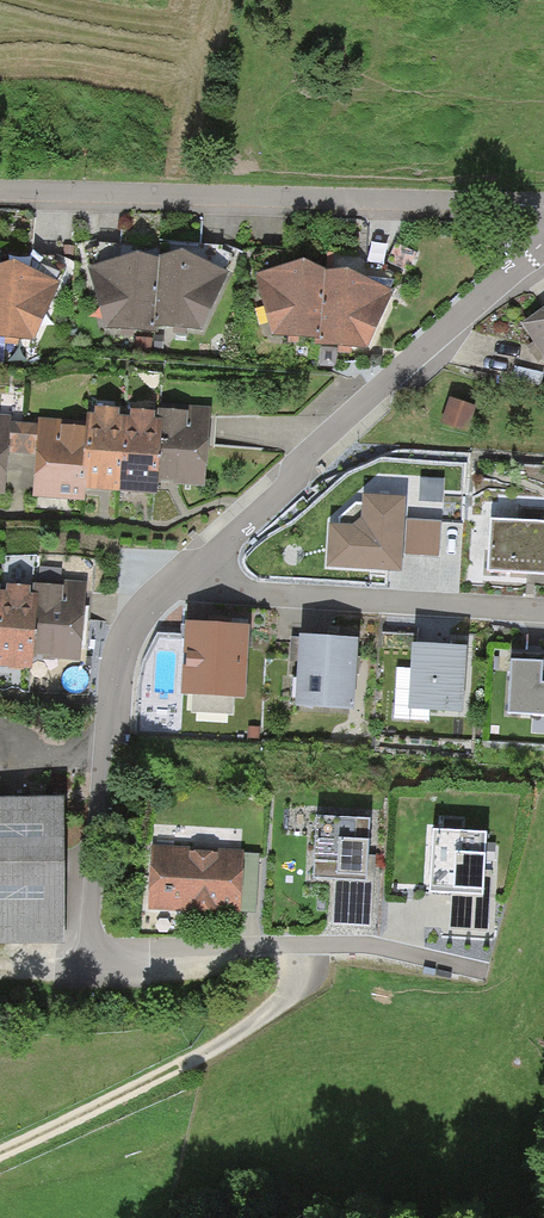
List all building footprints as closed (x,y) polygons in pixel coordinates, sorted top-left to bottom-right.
[(108,333),(161,336),(162,258),(91,272),(108,333)] [(161,336),(213,338),(231,275),(162,258),(161,336)] [(46,344),(62,283),(0,269),(0,344),(46,344)] [(279,343),(327,347),(333,273),(265,281),(279,343)] [(327,347),(375,351),(398,294),(333,273),(327,347)] [(529,332),(543,357),(543,323),(529,332)] [(476,412),(451,403),(442,428),(467,437),(476,412)] [(129,412),(129,420),(126,494),(166,495),(167,484),(169,413),(129,412)] [(216,415),(169,413),(167,484),(213,486),(216,415)] [(91,418),(91,428),(89,492),(126,494),(129,420),(91,418)] [(0,423),(0,502),(12,502),(14,424),(0,423)] [(91,428),(41,426),(38,502),(88,503),(89,492),(91,428)] [(399,502),(366,502),(366,529),(332,529),(332,567),(398,568),(399,502)] [(439,522),(407,521),(405,557),(437,558),(439,522)] [(488,522),(486,574),(543,576),(543,524),(488,522)] [(0,669),(43,669),(43,663),(43,589),(0,589),(0,633),(0,669)] [(88,589),(43,589),(43,663),(88,663),(88,589)] [(241,633),(189,628),(183,691),(236,695),(241,633)] [(353,644),(303,641),(299,702),(349,706),(353,644)] [(464,653),(415,651),(413,707),(462,709),(464,653)] [(510,663),(507,715),(543,717),(543,685),(537,685),(538,664),(510,663)] [(1,742),(0,742),(0,944),(64,944),(63,801),(1,802),(1,742)] [(370,822),(317,819),(313,880),(334,881),(367,883),(367,876),(368,856),(369,842),(370,822)] [(487,835),(432,831),(429,894),(451,895),(484,897),(484,890),(485,871),(486,856),(487,835)] [(242,855),(153,850),(150,912),(184,913),(183,919),(198,920),(222,921),(222,916),(239,916),(239,912),(242,855)] [(258,855),(242,855),(239,912),(255,914),(258,855)] [(376,856),(368,856),(367,883),(334,881),(331,916),(371,918),(376,856)] [(492,871),(485,871),(484,897),(451,895),(448,930),(488,932),(492,871)]
